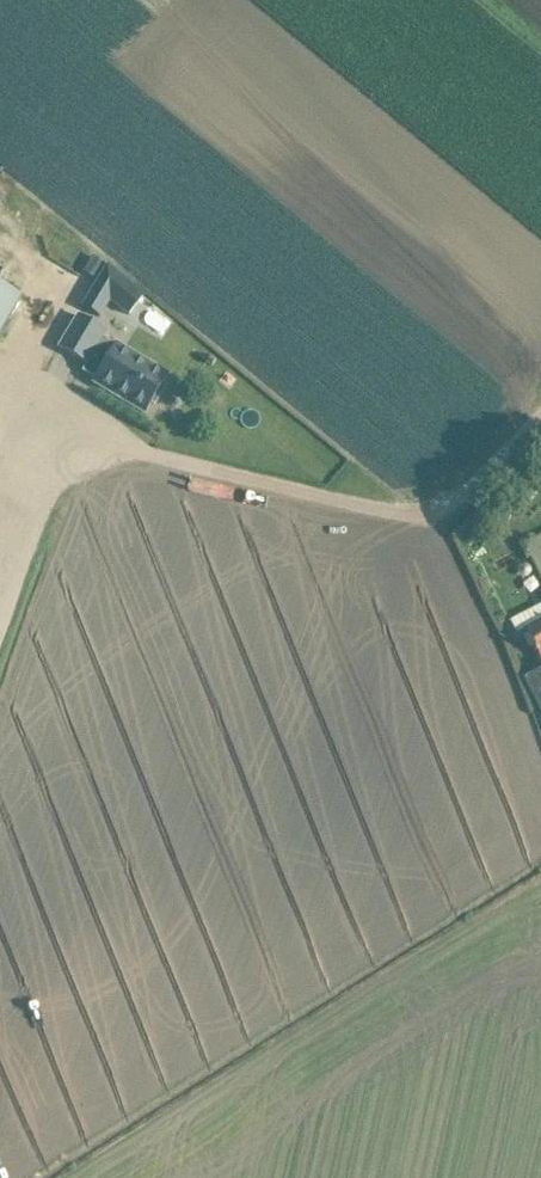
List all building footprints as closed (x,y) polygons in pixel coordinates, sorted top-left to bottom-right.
[(108,268),(84,308),(100,318),(111,300),(129,315),(143,297),(108,268)] [(23,299),(0,285),(0,338),(23,299)] [(103,368),(93,384),(145,415),(151,403),(155,405),(164,389),(161,387),(168,376),(117,345),(116,346),(104,339),(107,334),(78,316),(59,348),(88,365),(91,360),(103,368)] [(524,547),(540,580),(540,538),(524,547)] [(525,630),(536,652),(540,663),(540,622),(525,630)] [(523,679),(540,714),(540,671),(523,679)]
